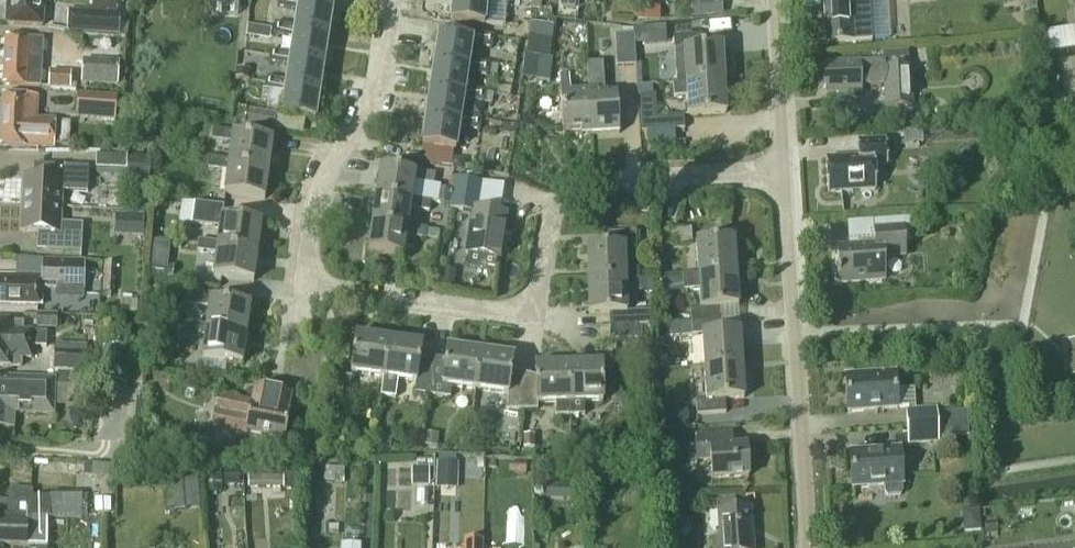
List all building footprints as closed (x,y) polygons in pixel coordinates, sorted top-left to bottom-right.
[(6,24),(42,26),(44,0),(8,0),(6,24)] [(211,14),(238,15),(239,0),(211,0),(211,14)] [(294,27),(329,32),(332,9),(325,8),(327,0),(279,0),(278,7),(297,10),(294,27)] [(450,22),(484,25),(486,1),(506,3),(507,0),(452,0),(450,22)] [(647,5),(633,4),(632,19),(659,20),(660,0),(647,0),(647,5)] [(690,18),(722,16),(721,0),(689,0),(690,18)] [(826,42),(877,38),(874,0),(824,0),(826,42)] [(123,15),(83,13),(82,33),(122,35),(123,15)] [(591,37),(591,19),(566,19),(566,37),(591,37)] [(549,82),(552,58),(550,57),(554,25),(530,22),(526,54),(524,54),(521,78),(549,82)] [(325,59),(329,32),(294,27),(275,23),(273,34),(293,37),(290,54),(325,59)] [(491,47),(493,37),(472,34),(471,39),(439,34),(435,62),(468,67),(469,62),(472,44),(491,47)] [(634,35),(614,36),(616,67),(635,66),(634,35)] [(724,80),(722,47),(703,48),(702,35),(673,36),(674,50),(684,49),(686,82),(724,80)] [(5,36),(3,84),(40,86),(43,40),(5,36)] [(860,61),(825,62),(825,68),(820,68),(821,88),(826,88),(827,93),(862,92),(862,86),(883,85),(884,108),(913,107),(911,66),(909,66),(908,50),(882,51),(883,60),(860,61)] [(288,65),(286,82),(321,87),(325,59),(290,54),(270,51),(269,61),(288,65)] [(119,61),(82,60),(80,90),(104,91),(104,86),(117,87),(119,61)] [(489,65),(469,62),(468,67),(435,62),(430,90),(464,95),(465,89),(467,72),(487,75),(489,65)] [(590,135),(620,133),(617,94),(595,95),(595,91),(604,91),(602,63),(586,64),(588,90),(590,135)] [(238,64),(235,78),(250,81),(252,66),(238,64)] [(71,71),(48,70),(47,88),(70,90),(71,71)] [(560,74),(563,130),(581,129),(581,135),(590,135),(588,90),(570,91),(569,73),(560,74)] [(316,122),(321,87),(286,82),(266,78),(265,89),(285,92),(281,115),(316,122)] [(726,113),(724,80),(686,82),(673,83),(674,98),(687,97),(688,115),(726,113)] [(464,95),(430,90),(426,118),(460,123),(461,117),(463,99),(483,102),(484,92),(465,89),(464,95)] [(114,121),(125,122),(127,102),(116,101),(116,97),(77,94),(75,119),(114,122),(114,121)] [(640,132),(684,130),(683,116),(655,117),(654,94),(639,95),(640,132)] [(3,96),(0,145),(26,146),(26,145),(53,147),(54,120),(35,119),(36,97),(3,96)] [(247,110),(245,125),(274,129),(276,114),(247,110)] [(480,120),(461,117),(460,123),(426,118),(422,145),(456,151),(459,127),(479,130),(480,120)] [(515,125),(501,123),(500,133),(514,135),(515,125)] [(232,142),(229,159),(269,165),(273,140),(234,135),(234,131),(214,128),(213,139),(232,142)] [(903,131),(904,144),(923,142),(922,129),(903,131)] [(874,166),(887,165),(886,140),(857,141),(858,157),(826,159),(828,193),(876,190),(874,166)] [(108,156),(107,179),(148,181),(149,157),(108,156)] [(269,165),(229,159),(210,157),(209,168),(228,170),(225,193),(265,198),(269,165)] [(61,206),(62,191),(88,193),(89,167),(40,165),(39,178),(23,177),(22,204),(61,206)] [(381,167),(377,195),(412,201),(412,198),(415,181),(434,184),(435,173),(415,170),(415,172),(381,167)] [(506,212),(478,208),(482,183),(453,178),(448,209),(472,213),(466,253),(463,253),(461,266),(492,271),(495,258),(499,258),(506,212)] [(431,201),(412,198),(412,201),(377,195),(372,223),(407,228),(408,225),(410,208),(430,211),(431,201)] [(258,252),(262,223),(223,217),(224,207),(195,203),(192,225),(220,228),(218,242),(217,246),(258,252)] [(60,222),(61,206),(22,204),(20,231),(47,233),(46,250),(81,252),(83,223),(60,222)] [(144,215),(115,213),(114,236),(143,237),(144,215)] [(427,228),(408,225),(407,228),(372,223),(368,251),(403,256),(406,235),(425,238),(427,228)] [(883,257),(905,256),(903,227),(874,229),(875,245),(837,247),(840,283),(884,280),(883,257)] [(690,229),(661,231),(662,246),(691,244),(690,229)] [(585,249),(587,281),(624,279),(624,281),(639,280),(638,269),(624,270),(623,248),(636,247),(635,232),(606,233),(607,248),(585,249)] [(254,281),(258,252),(217,246),(218,242),(199,239),(197,250),(217,253),(213,275),(254,281)] [(696,242),(698,275),(736,273),(734,239),(696,242)] [(42,305),(42,288),(84,289),(84,260),(41,259),(40,276),(0,276),(0,304),(42,305)] [(104,262),(102,293),(112,294),(114,263),(104,262)] [(174,265),(150,262),(148,277),(172,280),(174,265)] [(738,306),(736,273),(698,275),(684,275),(685,290),(699,289),(701,308),(692,309),(693,322),(721,320),(720,307),(738,306)] [(626,311),(624,281),(624,279),(587,281),(589,314),(608,313),(610,340),(639,338),(638,326),(651,325),(650,310),(626,311)] [(209,307),(207,324),(206,329),(246,334),(250,305),(211,300),(212,296),(192,293),(190,304),(209,307)] [(138,300),(120,299),(119,314),(137,315),(138,300)] [(36,314),(36,329),(56,329),(57,314),(36,314)] [(702,334),(705,367),(742,365),(740,332),(721,333),(721,320),(693,322),(693,324),(680,325),(681,335),(702,334)] [(22,367),(22,359),(32,359),(32,330),(23,330),(23,321),(0,321),(0,366),(22,367)] [(243,363),(246,334),(206,329),(207,324),(188,322),(186,333),(205,335),(202,358),(243,363)] [(389,339),(356,335),(351,372),(383,376),(384,376),(389,339)] [(422,343),(389,339),(384,376),(383,376),(380,396),(395,397),(398,378),(416,381),(415,392),(428,394),(433,356),(420,355),(422,343)] [(87,344),(54,343),(53,371),(85,372),(87,344)] [(443,384),(475,389),(480,352),(448,347),(446,358),(433,356),(428,394),(442,396),(443,384)] [(513,357),(480,352),(475,389),(508,393),(506,410),(522,409),(524,374),(512,371),(513,357)] [(569,364),(536,365),(536,378),(524,374),(522,409),(537,409),(538,403),(555,402),(555,416),(571,416),(569,364)] [(569,364),(571,416),(584,416),(584,402),(604,401),(602,364),(569,364)] [(744,398),(742,365),(705,367),(707,400),(698,400),(698,414),(727,412),(726,399),(744,398)] [(896,372),(845,375),(848,411),(907,408),(907,410),(905,410),(907,446),(938,444),(936,408),(915,409),(914,389),(897,390),(896,372)] [(83,389),(83,374),(56,373),(55,388),(83,389)] [(0,382),(0,426),(14,427),(14,412),(54,413),(54,378),(7,376),(7,382),(0,382)] [(219,394),(216,410),(212,429),(245,435),(246,430),(284,438),(289,411),(288,411),(291,394),(255,386),(252,401),(219,394)] [(749,476),(747,445),(733,446),(732,433),(695,436),(697,461),(710,460),(712,479),(749,476)] [(534,449),(535,435),(523,435),(522,449),(534,449)] [(901,448),(850,451),(853,488),(884,486),(885,494),(889,497),(901,497),(903,493),(903,485),(901,448)] [(442,452),(443,486),(464,485),(463,452),(442,452)] [(437,483),(436,463),(419,464),(420,483),(437,483)] [(236,489),(249,488),(248,465),(235,466),(236,489)] [(343,469),(324,468),(323,484),(342,485),(343,469)] [(208,506),(206,474),(182,475),(184,507),(208,506)] [(317,504),(316,514),(329,514),(329,504),(330,488),(317,487),(317,504)] [(414,487),(385,487),(385,498),(401,498),(401,508),(414,508),(414,487)] [(26,521),(46,521),(46,518),(82,518),(82,494),(49,494),(49,497),(32,496),(32,489),(9,488),(8,501),(0,501),(0,522),(26,521)] [(751,508),(718,510),(720,537),(716,537),(716,547),(754,547),(751,508)] [(497,513),(485,513),(485,540),(497,540),(497,513)] [(2,544),(46,545),(46,521),(26,521),(0,522),(0,547),(2,547),(2,544)]
